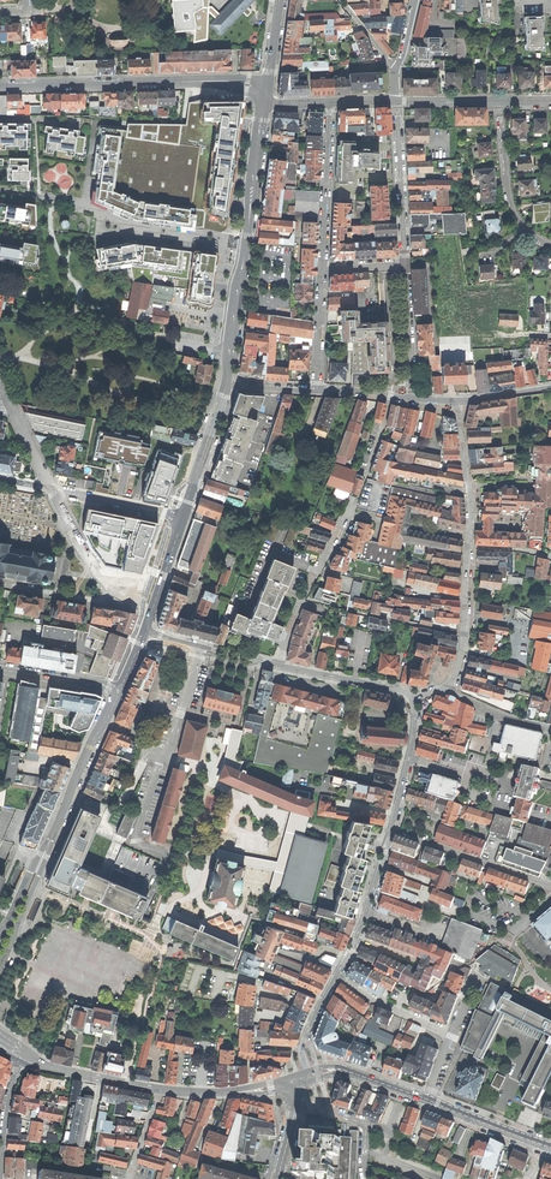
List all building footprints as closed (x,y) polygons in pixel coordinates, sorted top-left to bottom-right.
[(208,40),(209,12),(216,19),(220,15),(212,6),(210,6),(210,0),(171,0),(174,34),(195,32),(194,43),(208,40)] [(221,35),(239,15),(254,0),(235,0),(220,15),(216,19),(211,25),(221,35)] [(304,20),(303,15),(303,14),(300,14),(301,0),(290,0),(289,11),(288,21),(304,20)] [(370,9),(380,9),(379,0),(369,0),(370,9)] [(422,6),(430,8),(431,0),(423,0),(422,6)] [(446,9),(450,9),(454,9),(455,0),(444,0),(444,9),(446,9)] [(455,13),(463,13),(463,0),(455,0),(455,13)] [(478,23),(495,23),(494,18),(497,18),(496,12),(496,11),(495,11),(495,7),(495,6),(495,2),(496,2),(496,0),(479,0),(479,15),(479,16),(478,16),(478,23)] [(363,3),(348,4),(352,10),(356,15),(363,14),(368,14),(368,11),(367,3),(363,3)] [(390,4),(390,16),(394,16),(404,15),(404,9),(403,3),(390,4)] [(431,8),(430,8),(422,6),(421,6),(420,13),(414,37),(423,37),(424,37),(431,8)] [(380,17),(380,9),(370,9),(369,9),(369,11),(369,17),(380,17)] [(406,15),(404,15),(394,16),(393,22),(391,31),(402,33),(403,28),(406,15)] [(386,22),(386,16),(380,17),(369,17),(364,17),(358,17),(363,23),(367,28),(373,27),(387,26),(386,22)] [(525,44),(525,51),(541,50),(541,44),(543,44),(542,38),(541,38),(541,29),(542,29),(542,22),(540,22),(540,16),(531,17),(524,17),(524,23),(525,23),(526,44),(525,44)] [(335,19),(322,20),(324,30),(333,29),(333,22),(335,22),(335,19)] [(304,20),(288,21),(287,24),(286,29),(286,35),(285,38),(298,37),(301,37),(304,20)] [(324,30),(322,20),(308,21),(309,31),(324,30)] [(333,29),(333,30),(334,30),(350,29),(350,25),(350,21),(344,21),(339,22),(335,22),(333,22),(333,29)] [(29,28),(30,39),(46,38),(45,23),(39,23),(39,22),(32,23),(32,27),(31,27),(30,27),(30,28),(29,28)] [(6,24),(6,41),(21,40),(21,32),(21,29),(19,29),(19,23),(11,24),(6,24)] [(325,43),(337,42),(336,36),(334,36),(334,30),(333,30),(333,29),(324,30),(324,33),(325,36),(325,43)] [(430,29),(429,38),(442,38),(453,38),(453,30),(430,29)] [(353,34),(356,41),(367,38),(364,34),(362,32),(353,34)] [(129,41),(129,39),(129,35),(109,36),(109,38),(109,40),(110,42),(111,44),(113,46),(115,47),(116,48),(118,48),(120,48),(121,48),(123,48),(124,47),(126,46),(127,45),(128,43),(129,41)] [(298,37),(285,38),(284,46),(283,54),(296,53),(298,42),(298,37)] [(413,55),(413,67),(431,67),(431,55),(444,55),(443,55),(443,49),(445,49),(445,44),(442,44),(442,38),(429,38),(424,37),(423,37),(423,44),(413,43),(413,49),(413,55)] [(367,38),(356,41),(360,56),(362,60),(362,61),(373,58),(370,48),(367,38)] [(457,38),(457,61),(466,61),(466,38),(457,38)] [(382,39),(375,39),(387,54),(391,50),(382,39)] [(227,69),(232,69),(231,50),(180,52),(180,73),(218,72),(227,72),(227,69)] [(180,73),(180,52),(166,52),(158,53),(159,74),(180,73)] [(250,53),(243,52),(242,57),(242,62),(241,68),(253,69),(254,53),(250,53)] [(301,65),(301,62),(301,53),(296,53),(283,54),(282,59),(282,65),(295,65),(301,65)] [(308,53),(301,53),(301,62),(328,61),(327,53),(308,53)] [(53,57),(53,67),(66,66),(66,57),(53,57)] [(96,61),(96,60),(74,61),(74,67),(70,67),(70,71),(74,70),(76,70),(77,76),(87,75),(97,75),(96,61)] [(106,60),(96,61),(97,75),(105,75),(114,75),(114,60),(106,60)] [(149,60),(140,60),(136,60),(128,61),(128,74),(139,74),(150,74),(149,60)] [(35,73),(35,65),(35,61),(11,62),(12,77),(23,77),(35,77),(35,73)] [(301,65),(295,65),(296,72),(299,72),(306,72),(329,70),(329,65),(328,61),(301,62),(301,65)] [(471,79),(471,86),(478,86),(486,86),(486,70),(476,70),(476,79),(471,79)] [(496,74),(496,87),(503,87),(510,87),(510,71),(505,72),(500,72),(500,74),(496,74)] [(296,72),(281,73),(279,85),(278,94),(280,97),(307,96),(307,81),(299,82),(299,83),(296,83),(296,72)] [(532,72),(526,72),(519,73),(519,87),(525,87),(533,87),(532,72)] [(349,75),(349,80),(349,91),(364,90),(380,89),(380,73),(349,75)] [(448,74),(448,88),(454,88),(461,88),(461,74),(448,74)] [(349,91),(349,80),(344,80),(343,78),(336,78),(336,76),(333,77),(333,80),(333,95),(341,94),(349,94),(349,91)] [(324,80),(324,78),(320,78),(320,80),(310,81),(311,96),(321,95),(333,95),(333,80),(324,80)] [(403,80),(404,94),(419,94),(435,94),(435,80),(403,80)] [(152,104),(157,104),(157,91),(148,92),(137,92),(138,105),(146,105),(150,104),(152,104)] [(169,91),(157,91),(157,104),(157,105),(174,105),(174,91),(169,91)] [(125,107),(125,109),(130,109),(130,107),(132,107),(132,92),(125,92),(116,93),(117,105),(117,107),(125,107)] [(113,105),(117,105),(116,93),(105,93),(103,93),(103,100),(106,100),(106,107),(113,106),(113,105)] [(60,107),(60,94),(49,94),(47,94),(47,98),(43,98),(44,107),(45,107),(47,107),(47,108),(47,110),(52,110),(52,107),(60,107)] [(60,94),(60,107),(60,109),(65,109),(65,111),(69,111),(69,112),(76,111),(80,111),(80,108),(84,108),(84,94),(73,94),(60,94)] [(6,95),(7,107),(10,107),(21,107),(21,100),(19,100),(19,95),(16,95),(6,95)] [(121,129),(104,127),(100,127),(99,133),(100,133),(98,144),(95,143),(91,172),(95,172),(97,173),(96,181),(95,186),(94,191),(91,191),(89,203),(104,210),(106,206),(113,209),(111,212),(125,219),(127,215),(132,218),(131,221),(134,222),(147,224),(148,220),(154,221),(153,225),(169,227),(169,223),(171,224),(174,224),(179,225),(179,228),(193,230),(193,227),(197,228),(201,228),(205,228),(208,228),(211,229),(215,230),(218,231),(221,231),(224,229),(226,228),(227,225),(228,223),(228,221),(228,219),(228,216),(228,213),(228,210),(228,207),(227,204),(228,198),(229,192),(231,188),(232,183),(233,178),(234,172),(235,167),(235,160),(236,155),(236,149),(236,143),(237,139),(237,134),(238,131),(239,126),(240,121),(242,112),(243,107),(243,104),(243,102),(242,99),(241,97),(239,96),(236,95),(233,95),(229,96),(226,97),(223,98),(219,98),(216,98),(212,98),(208,98),(204,98),(200,98),(196,100),(192,100),(187,101),(184,123),(180,123),(172,123),(149,123),(148,123),(147,123),(137,123),(133,123),(129,123),(128,123),(126,123),(125,130),(123,130),(121,129)] [(99,101),(89,102),(89,117),(117,120),(117,116),(117,107),(117,105),(113,105),(113,106),(106,107),(99,107),(99,101)] [(375,108),(376,135),(390,135),(389,110),(386,108),(381,108),(375,108)] [(359,123),(364,123),(363,109),(355,109),(341,109),(337,112),(336,132),(345,132),(345,126),(345,123),(359,123)] [(415,116),(415,121),(429,121),(429,109),(420,109),(410,109),(410,116),(415,116)] [(455,109),(455,124),(461,124),(461,123),(480,123),(480,124),(486,124),(486,109),(470,109),(455,109)] [(308,119),(306,119),(306,126),(308,126),(307,129),(307,133),(321,133),(322,113),(315,113),(308,112),(308,119)] [(291,114),(275,113),(275,117),(274,122),(287,124),(292,125),(291,131),(297,132),(297,114),(291,114)] [(89,118),(80,117),(79,124),(88,125),(89,118)] [(519,134),(525,134),(525,125),(525,119),(518,119),(512,119),(512,134),(519,134)] [(546,133),(546,119),(540,119),(534,119),(534,133),(541,133),(546,133)] [(287,124),(274,122),(273,129),(287,131),(287,124)] [(17,149),(25,149),(25,146),(25,145),(26,145),(28,145),(28,138),(25,138),(25,129),(28,129),(28,123),(25,123),(6,123),(1,123),(0,123),(0,149),(4,149),(4,146),(10,146),(16,146),(17,146),(17,149)] [(52,126),(45,125),(45,126),(45,132),(48,132),(46,141),(43,141),(42,148),(45,149),(45,152),(51,153),(51,149),(55,150),(59,150),(65,151),(64,155),(72,156),(73,152),(76,153),(76,156),(84,158),(85,152),(85,149),(83,149),(85,137),(78,136),(79,131),(77,130),(74,130),(52,127),(52,126)] [(428,143),(428,128),(420,128),(420,132),(417,132),(417,128),(405,128),(406,143),(423,143),(428,143)] [(272,135),(272,140),(289,142),(292,142),(293,133),(273,130),(272,135)] [(307,136),(306,149),(321,150),(321,143),(321,136),(307,136)] [(338,161),(337,184),(352,185),(352,183),(353,169),(378,170),(379,152),(353,151),(354,143),(354,141),(339,141),(338,161)] [(477,144),(478,151),(478,156),(478,157),(491,156),(491,150),(490,143),(477,144)] [(290,149),(289,149),(271,146),(270,150),(270,153),(286,155),(287,155),(287,161),(290,161),(290,149)] [(291,148),(290,148),(290,149),(290,161),(287,161),(286,160),(286,155),(270,153),(269,159),(284,161),(284,162),(296,163),(297,149),(291,148)] [(406,149),(407,161),(423,160),(423,157),(423,148),(406,149)] [(306,164),(320,165),(320,158),(321,150),(306,149),(305,164),(306,164)] [(517,164),(517,170),(523,170),(531,169),(531,165),(530,157),(525,157),(522,158),(516,158),(517,164)] [(7,180),(8,180),(19,180),(19,183),(25,183),(25,180),(27,180),(28,180),(28,170),(26,170),(26,165),(26,158),(15,158),(10,158),(7,158),(7,164),(7,174),(7,180)] [(267,174),(265,187),(281,189),(284,162),(284,161),(269,159),(267,174)] [(432,171),(431,161),(423,161),(423,162),(424,162),(424,172),(432,171)] [(281,189),(282,189),(285,190),(295,190),(296,175),(296,164),(296,163),(284,162),(281,189)] [(415,172),(424,172),(424,162),(423,162),(414,162),(415,172)] [(320,172),(320,165),(306,164),(306,177),(305,177),(305,181),(313,181),(313,179),(319,179),(320,172)] [(532,165),(531,165),(531,169),(523,170),(524,174),(533,173),(532,165)] [(474,171),(475,178),(479,178),(480,187),(494,186),(494,177),(493,169),(487,169),(482,170),(474,171)] [(426,181),(426,182),(426,189),(449,189),(449,181),(426,181)] [(519,187),(520,196),(523,195),(529,195),(532,195),(532,184),(536,184),(536,181),(519,182),(519,187)] [(370,202),(387,200),(386,194),(386,186),(369,187),(370,202)] [(495,186),(494,186),(480,187),(482,203),(496,202),(495,195),(495,190),(495,186)] [(263,201),(262,216),(277,218),(277,213),(280,213),(280,207),(279,207),(279,203),(281,203),(282,189),(281,189),(265,187),(263,201)] [(295,190),(285,190),(284,198),(295,199),(295,190)] [(295,199),(294,221),(298,221),(303,221),(303,211),(304,201),(318,202),(319,191),(295,190),(295,199)] [(436,190),(437,195),(437,205),(448,205),(447,190),(436,190)] [(420,198),(420,191),(408,191),(409,200),(420,199),(420,198)] [(387,200),(370,202),(371,219),(388,218),(387,210),(387,200)] [(318,207),(318,202),(304,201),(303,211),(308,212),(308,214),(316,217),(317,211),(318,211),(318,207)] [(358,216),(364,216),(364,202),(356,201),(356,211),(358,211),(358,216)] [(532,223),(548,221),(547,209),(549,209),(548,201),(532,203),(533,217),(534,222),(532,223)] [(21,220),(21,223),(27,224),(28,221),(35,222),(34,204),(24,203),(23,209),(0,205),(0,217),(21,220)] [(332,214),(332,225),(344,225),(348,226),(348,217),(348,213),(348,210),(349,204),(333,203),(332,214)] [(485,236),(499,235),(498,224),(498,217),(493,218),(493,210),(483,211),(485,236)] [(410,214),(410,223),(429,223),(429,214),(410,214)] [(452,214),(442,214),(443,230),(453,229),(452,214)] [(60,223),(61,227),(66,227),(68,224),(66,220),(62,219),(60,223)] [(291,223),(291,222),(261,219),(260,229),(291,231),(291,230),(291,223)] [(303,221),(302,243),(316,243),(317,233),(317,222),(303,221)] [(373,225),(374,234),(374,236),(395,235),(395,229),(395,224),(373,225)] [(332,235),(331,244),(337,244),(337,240),(341,240),(341,232),(344,232),(344,225),(332,225),(332,235)] [(374,234),(373,225),(351,226),(352,233),(352,235),(374,234)] [(280,237),(294,238),(294,230),(291,230),(291,231),(260,229),(259,231),(259,234),(280,236),(280,237)] [(280,236),(259,234),(258,243),(279,244),(279,237),(280,237),(280,236)] [(411,241),(411,248),(423,247),(422,239),(422,235),(411,235),(411,241)] [(33,263),(35,251),(38,252),(37,244),(22,242),(21,250),(0,246),(0,257),(33,263)] [(96,249),(98,258),(94,259),(96,269),(100,268),(104,267),(108,267),(108,270),(113,269),(116,268),(118,268),(130,266),(129,263),(130,262),(133,281),(152,283),(174,286),(187,288),(187,290),(186,294),(185,298),(185,301),(186,304),(188,306),(192,306),(195,306),(197,306),(200,307),(204,308),(206,309),(208,308),(209,308),(211,306),(213,303),(213,301),(212,297),(212,293),(212,289),(212,286),(213,282),(213,276),(214,269),(216,265),(217,261),(218,256),(217,253),(216,251),(213,251),(210,251),(205,251),(202,251),(198,251),(196,250),(193,251),(182,249),(177,249),(159,246),(152,246),(142,244),(132,243),(128,242),(122,244),(96,249)] [(352,244),(353,259),(363,258),(375,257),(374,243),(374,242),(352,243),(352,244)] [(396,242),(374,243),(375,257),(386,257),(397,256),(396,242)] [(333,260),(353,259),(352,244),(337,244),(331,244),(330,258),(333,260)] [(301,249),(300,273),(315,274),(315,262),(316,249),(301,249)] [(512,253),(513,273),(520,273),(520,268),(525,268),(524,253),(521,253),(512,253)] [(534,258),(533,269),(546,270),(547,256),(540,256),(540,258),(534,258)] [(479,266),(480,279),(493,278),(493,265),(479,266)] [(414,291),(415,314),(427,314),(424,268),(413,269),(414,291)] [(315,274),(300,273),(300,283),(311,283),(311,281),(314,281),(315,277),(315,274)] [(359,273),(352,274),(353,287),(362,286),(368,286),(367,273),(359,273)] [(329,283),(329,290),(353,289),(353,287),(352,274),(332,275),(329,278),(329,283)] [(152,283),(133,281),(131,292),(126,317),(138,319),(145,320),(168,324),(170,311),(163,310),(164,305),(165,300),(171,301),(173,293),(174,286),(152,283)] [(295,299),(301,300),(304,300),(311,300),(311,294),(311,291),(312,289),(311,289),(311,283),(300,283),(295,283),(295,293),(294,293),(293,295),(295,295),(295,299)] [(355,308),(364,308),(364,292),(353,293),(354,297),(328,298),(328,310),(339,310),(340,324),(340,341),(348,341),(352,341),(353,340),(369,340),(370,356),(367,356),(368,372),(388,371),(387,349),(385,322),(357,323),(356,310),(355,310),(355,308)] [(529,311),(529,323),(535,323),(534,324),(539,324),(544,324),(545,304),(535,304),(534,312),(529,311)] [(385,307),(364,308),(355,308),(355,310),(356,310),(357,323),(385,322),(385,315),(385,307)] [(265,325),(267,315),(248,312),(247,318),(247,324),(265,327),(265,325)] [(184,324),(186,317),(172,314),(170,321),(184,324)] [(290,317),(267,314),(267,315),(265,325),(270,325),(269,333),(276,334),(289,336),(293,336),(312,339),(313,321),(304,319),(295,318),(290,317)] [(499,314),(499,324),(516,326),(516,320),(516,316),(499,314)] [(418,341),(419,356),(429,355),(432,355),(431,329),(430,329),(430,324),(418,325),(418,341)] [(259,347),(259,350),(267,351),(268,333),(246,329),(244,345),(256,346),(259,347)] [(267,351),(266,356),(266,365),(273,366),(274,366),(276,337),(276,334),(269,333),(268,333),(267,351)] [(287,343),(289,343),(289,342),(289,336),(276,334),(276,337),(279,338),(278,341),(283,342),(282,344),(286,345),(287,343)] [(312,339),(293,336),(293,342),(298,343),(302,343),(309,344),(311,345),(312,339)] [(538,345),(547,345),(548,340),(530,339),(530,348),(534,349),(538,349),(538,345)] [(363,372),(368,372),(367,356),(370,356),(369,340),(353,340),(352,341),(352,350),(352,373),(363,372)] [(289,343),(289,350),(298,350),(298,343),(293,342),(289,342),(289,343)] [(547,345),(538,345),(538,349),(538,362),(540,374),(543,374),(546,374),(547,345)] [(530,357),(530,348),(503,351),(504,361),(510,360),(512,360),(530,357)] [(286,354),(288,355),(288,368),(288,369),(294,369),(298,369),(299,370),(300,371),(302,372),(303,372),(304,372),(306,371),(307,371),(307,370),(308,351),(301,350),(298,350),(289,350),(289,353),(286,353),(286,354)] [(254,355),(243,354),(242,361),(240,370),(252,372),(254,361),(254,355)] [(196,365),(196,363),(197,358),(184,355),(183,362),(196,365)] [(436,370),(441,369),(441,367),(440,361),(440,355),(432,355),(429,355),(430,371),(436,370)] [(259,378),(265,379),(265,367),(266,365),(266,356),(263,356),(262,361),(260,362),(258,361),(256,378),(259,378)] [(485,363),(487,372),(511,369),(511,368),(510,364),(510,360),(504,361),(485,363)] [(337,363),(330,362),(329,380),(336,381),(344,381),(345,370),(346,370),(347,364),(337,363)] [(204,364),(200,363),(199,364),(196,381),(208,383),(210,375),(212,366),(204,364)] [(441,376),(441,384),(454,383),(465,383),(464,366),(462,366),(462,363),(455,363),(455,366),(447,366),(447,364),(444,364),(444,366),(441,367),(441,369),(441,376)] [(514,367),(515,375),(522,373),(521,366),(517,367),(514,367)] [(273,367),(265,367),(265,379),(276,380),(287,381),(288,369),(288,368),(273,367)] [(537,384),(533,369),(528,371),(526,371),(530,385),(533,385),(537,384)] [(476,381),(477,392),(482,392),(488,391),(486,370),(476,371),(476,377),(476,381)] [(513,375),(516,387),(519,387),(524,386),(522,373),(515,375),(513,375)] [(487,378),(489,391),(495,390),(508,388),(514,387),(512,374),(487,378)] [(441,384),(441,376),(436,376),(433,377),(434,393),(438,393),(442,394),(441,384)] [(263,394),(244,393),(243,394),(238,393),(234,403),(232,409),(231,413),(233,413),(246,418),(247,416),(252,417),(251,419),(253,420),(254,417),(251,415),(252,411),(255,412),(257,412),(263,394)] [(276,418),(264,452),(272,455),(282,424),(292,396),(283,395),(282,400),(276,418)] [(502,426),(517,426),(516,418),(515,397),(507,399),(500,400),(501,411),(502,426)] [(325,398),(312,433),(325,437),(339,398),(331,398),(325,398)] [(355,408),(351,421),(359,424),(366,402),(362,401),(358,400),(356,406),(355,406),(354,408),(355,408)] [(478,415),(501,411),(500,400),(481,403),(480,405),(478,415)] [(378,402),(373,421),(381,423),(386,404),(382,403),(378,402)] [(83,437),(83,435),(85,423),(86,420),(28,408),(29,405),(20,403),(22,407),(23,410),(25,415),(30,424),(31,426),(83,437)] [(391,405),(387,425),(394,426),(396,419),(398,407),(394,406),(391,405)] [(475,427),(478,415),(480,405),(469,405),(464,427),(475,427)] [(403,407),(398,407),(396,419),(397,419),(396,425),(402,426),(406,408),(403,407)] [(409,408),(409,409),(417,411),(415,420),(416,420),(419,411),(414,409),(409,408)] [(417,411),(409,409),(403,432),(409,433),(411,434),(415,420),(417,411)] [(423,423),(420,436),(430,438),(435,414),(425,412),(423,421),(422,421),(422,423),(423,423)] [(211,477),(233,484),(235,478),(255,421),(253,420),(251,419),(252,417),(247,416),(246,418),(233,413),(230,422),(224,441),(216,464),(213,471),(211,477)] [(442,416),(442,433),(443,433),(456,433),(455,422),(452,419),(446,418),(442,416)] [(350,420),(346,430),(355,433),(359,424),(351,421),(350,420)] [(488,429),(488,427),(467,428),(467,436),(468,443),(486,442),(486,429),(488,429)] [(171,440),(195,444),(196,440),(198,436),(189,434),(181,433),(182,431),(180,430),(179,432),(173,431),(172,439),(171,440)] [(337,453),(347,457),(355,433),(346,430),(345,430),(337,453)] [(162,437),(163,432),(160,431),(158,439),(168,442),(171,443),(171,440),(172,439),(162,437)] [(171,433),(163,432),(162,437),(172,439),(173,431),(172,431),(171,433)] [(98,433),(96,432),(96,436),(97,436),(94,454),(102,455),(101,457),(113,459),(113,458),(128,461),(128,462),(136,464),(137,460),(144,461),(143,464),(144,464),(150,445),(141,442),(142,440),(105,432),(105,434),(98,432),(98,433)] [(401,434),(392,432),(391,437),(399,440),(401,434)] [(406,443),(409,433),(403,432),(402,432),(401,434),(399,440),(399,441),(406,443)] [(413,444),(415,445),(415,442),(418,442),(419,436),(411,434),(409,433),(406,443),(407,443),(413,444)] [(442,444),(442,448),(458,448),(456,433),(443,433),(442,440),(442,444)] [(367,440),(361,438),(360,438),(354,457),(358,458),(360,454),(362,454),(367,440)] [(422,479),(435,481),(435,480),(437,471),(392,461),(387,460),(392,444),(382,440),(374,461),(370,473),(374,475),(372,480),(392,484),(393,485),(394,480),(395,475),(421,481),(422,479)] [(407,443),(406,443),(399,441),(396,453),(405,455),(407,443)] [(413,444),(407,443),(405,455),(403,461),(412,463),(415,451),(411,450),(413,444)] [(397,446),(392,444),(387,460),(392,461),(397,446)] [(58,459),(72,462),(73,458),(74,458),(75,450),(74,450),(75,447),(68,445),(67,448),(61,446),(60,453),(58,459)] [(550,463),(550,446),(533,445),(532,462),(533,462),(550,463)] [(469,450),(469,455),(501,452),(501,446),(469,450)] [(163,452),(158,450),(152,465),(155,466),(153,471),(151,470),(142,495),(144,495),(142,501),(164,505),(168,495),(168,494),(182,455),(175,452),(174,455),(164,451),(163,452)] [(443,453),(443,459),(458,459),(458,455),(458,450),(443,450),(443,453)] [(403,461),(405,455),(396,453),(395,452),(394,459),(403,461)] [(413,461),(426,464),(428,454),(421,453),(415,452),(413,461)] [(502,460),(501,452),(469,455),(470,459),(470,463),(502,460)] [(514,453),(505,454),(504,452),(501,452),(502,460),(502,462),(512,462),(515,462),(514,453)] [(12,476),(13,471),(15,460),(16,456),(0,453),(0,473),(12,476)] [(343,470),(347,457),(337,453),(332,466),(343,470)] [(428,454),(426,464),(438,467),(439,464),(439,463),(440,459),(440,457),(433,456),(428,454)] [(73,465),(73,462),(72,462),(58,459),(57,466),(55,473),(69,476),(71,465),(73,465)] [(22,462),(15,460),(13,471),(14,471),(20,472),(21,467),(22,462)] [(502,462),(503,463),(504,471),(513,470),(512,462),(502,462)] [(535,482),(550,482),(550,463),(533,462),(533,471),(535,471),(535,482)] [(492,464),(492,472),(504,471),(503,463),(492,464)] [(447,464),(446,471),(461,473),(460,470),(460,466),(447,464)] [(471,474),(480,473),(479,465),(479,464),(470,465),(471,469),(471,474)] [(492,472),(492,464),(479,465),(480,473),(492,472)] [(355,474),(343,470),(332,466),(329,474),(326,484),(349,492),(354,477),(355,474)] [(437,471),(435,480),(462,486),(462,480),(461,476),(437,471)] [(71,476),(70,484),(93,488),(94,480),(71,476)] [(349,492),(357,494),(360,487),(362,480),(354,477),(349,492)] [(217,493),(219,483),(207,479),(205,484),(204,489),(217,493)] [(376,513),(384,515),(388,496),(389,496),(392,484),(372,480),(368,479),(367,479),(358,503),(357,509),(376,513)] [(102,487),(102,483),(97,482),(95,490),(108,493),(109,488),(102,487)] [(499,510),(501,510),(501,512),(513,512),(513,511),(514,511),(520,511),(520,513),(520,514),(522,514),(526,514),(526,521),(526,522),(532,522),(532,514),(543,515),(544,507),(550,507),(550,482),(535,482),(534,493),(525,493),(525,489),(515,489),(515,487),(502,486),(502,487),(500,487),(500,490),(500,493),(496,493),(496,492),(494,492),(494,490),(488,490),(487,492),(485,492),(485,493),(483,493),(483,498),(483,503),(485,503),(485,505),(484,506),(483,506),(483,508),(481,508),(480,518),(482,518),(482,520),(493,520),(493,518),(495,519),(495,510),(498,510),(499,510)] [(228,486),(219,483),(217,493),(225,495),(227,491),(228,486)] [(349,492),(326,484),(323,492),(347,500),(349,492)] [(228,486),(227,491),(235,494),(237,488),(232,486),(228,485),(228,486)] [(392,487),(385,517),(405,521),(408,509),(434,516),(438,517),(440,509),(440,508),(436,507),(438,498),(392,487)] [(438,517),(437,524),(462,530),(465,519),(464,511),(464,498),(452,496),(452,500),(452,510),(450,509),(450,511),(440,509),(438,517)] [(205,500),(200,498),(198,504),(196,509),(196,511),(202,513),(213,517),(218,519),(224,503),(222,502),(221,505),(205,500)] [(158,523),(87,509),(83,531),(91,549),(95,554),(105,567),(118,570),(141,576),(158,523)] [(540,541),(542,541),(543,515),(532,514),(532,522),(526,522),(526,521),(524,521),(523,529),(528,529),(527,535),(532,536),(532,540),(541,540),(540,541)] [(321,521),(319,525),(332,530),(334,526),(335,522),(316,515),(314,518),(321,521)] [(274,517),(265,540),(272,543),(282,520),(274,517)] [(382,521),(382,524),(404,529),(404,525),(405,521),(385,517),(383,517),(383,518),(382,521)] [(177,564),(194,571),(190,582),(173,576),(170,583),(179,586),(192,591),(193,587),(196,580),(215,526),(210,524),(208,523),(200,520),(193,518),(189,530),(181,551),(177,564)] [(482,520),(482,530),(492,531),(493,520),(482,520)] [(337,550),(335,554),(348,557),(350,558),(359,560),(363,540),(364,540),(370,542),(372,534),(369,534),(372,525),(355,521),(354,524),(353,524),(353,526),(351,526),(348,527),(350,530),(350,533),(348,533),(346,534),(347,537),(347,539),(346,541),(345,544),(344,544),(343,546),(342,546),(339,547),(341,550),(340,551),(339,551),(338,552),(337,550)] [(292,523),(283,545),(292,548),(298,534),(299,531),(302,525),(292,523)] [(382,524),(378,543),(378,544),(399,549),(401,540),(403,529),(404,529),(382,524)] [(302,525),(299,531),(303,532),(309,534),(311,529),(311,528),(310,528),(302,525)] [(434,538),(416,535),(416,532),(403,529),(401,540),(406,541),(406,542),(432,547),(434,538)] [(331,534),(315,530),(313,537),(327,541),(329,538),(331,534)] [(475,537),(475,544),(524,548),(525,535),(525,533),(523,533),(521,533),(492,531),(482,530),(475,530),(475,537)] [(460,546),(461,541),(434,536),(434,538),(432,547),(447,550),(447,549),(460,551),(460,546)] [(389,567),(393,568),(394,568),(398,552),(399,552),(399,549),(378,544),(378,543),(370,542),(364,540),(359,560),(385,566),(389,567)] [(1,576),(1,577),(2,577),(2,576),(5,577),(5,576),(8,577),(9,577),(13,578),(14,578),(14,579),(15,579),(15,578),(16,578),(26,580),(27,581),(28,582),(28,580),(31,581),(31,582),(32,582),(32,581),(36,581),(35,583),(37,583),(37,582),(40,582),(40,584),(41,584),(41,583),(42,583),(50,584),(51,583),(50,583),(51,579),(52,579),(52,577),(51,577),(52,573),(54,573),(54,572),(53,572),(54,571),(52,571),(53,569),(53,568),(54,568),(54,567),(55,567),(55,566),(53,566),(54,561),(55,562),(55,560),(54,560),(55,556),(56,556),(56,555),(55,555),(47,553),(47,552),(45,552),(45,553),(42,552),(43,551),(41,551),(41,552),(38,552),(38,551),(37,550),(37,551),(34,551),(34,550),(33,550),(32,550),(32,551),(27,550),(27,549),(26,549),(26,550),(21,549),(22,548),(21,548),(21,547),(20,547),(20,548),(19,548),(15,547),(13,547),(10,547),(10,545),(11,545),(11,543),(9,543),(9,542),(7,542),(7,543),(0,541),(0,576),(1,576)] [(307,545),(306,548),(321,553),(323,550),(325,546),(309,541),(307,545)] [(459,555),(440,552),(440,550),(432,549),(431,560),(430,563),(457,567),(457,563),(459,555)] [(478,560),(500,560),(500,553),(500,550),(478,550),(478,554),(478,560)] [(222,565),(232,569),(237,556),(227,552),(222,565)] [(511,553),(500,553),(500,560),(500,564),(511,564),(511,553)] [(347,561),(348,557),(335,554),(332,560),(330,565),(330,566),(330,567),(331,568),(345,572),(347,561)] [(538,558),(535,577),(545,578),(548,560),(543,559),(538,558)] [(250,619),(235,613),(234,615),(232,621),(230,626),(235,629),(236,628),(240,630),(241,629),(244,630),(245,630),(250,632),(250,631),(255,633),(255,632),(259,634),(259,633),(262,634),(264,635),(264,634),(269,636),(269,635),(274,637),(274,636),(279,638),(282,633),(284,627),(270,621),(282,591),(286,580),(292,566),(274,559),(250,619)] [(409,571),(425,575),(426,570),(426,567),(411,564),(409,571)] [(511,564),(500,564),(500,570),(499,574),(511,574),(511,564)] [(393,571),(391,576),(401,578),(403,570),(394,568),(393,568),(393,571)] [(224,569),(218,583),(225,585),(230,571),(224,569)] [(445,570),(443,579),(448,580),(452,581),(452,580),(459,582),(459,577),(460,573),(445,570)] [(526,577),(534,578),(535,571),(527,570),(526,577)] [(413,583),(415,574),(408,572),(406,581),(413,583)] [(499,581),(500,575),(481,573),(480,579),(479,586),(499,588),(499,581)] [(434,588),(436,588),(438,579),(415,574),(413,583),(434,588)] [(521,584),(522,578),(500,575),(499,581),(521,584)] [(325,582),(324,589),(334,591),(337,592),(340,580),(327,577),(325,582)] [(459,584),(448,581),(446,580),(446,581),(438,579),(436,588),(436,590),(457,595),(458,589),(459,584)] [(196,580),(193,587),(198,589),(201,582),(196,580)] [(354,581),(350,596),(354,597),(358,598),(362,583),(354,581)] [(204,590),(214,594),(217,586),(207,582),(204,590)] [(169,586),(168,589),(177,592),(179,586),(170,583),(169,586)] [(330,596),(333,597),(334,591),(324,589),(318,587),(315,593),(312,599),(328,604),(329,599),(330,596)] [(2,589),(0,597),(9,598),(10,590),(2,589)] [(163,604),(158,623),(158,626),(164,629),(174,632),(179,618),(177,617),(179,612),(177,611),(178,609),(180,601),(185,603),(187,595),(181,593),(177,592),(168,589),(163,604)] [(214,594),(204,590),(202,597),(211,601),(212,601),(215,594),(214,594)] [(18,594),(15,612),(37,616),(38,609),(41,610),(43,597),(36,596),(36,598),(30,597),(25,596),(25,595),(25,594),(23,593),(21,593),(20,593),(18,594)] [(199,617),(204,619),(211,601),(202,597),(194,616),(199,617)] [(429,608),(430,602),(420,601),(403,599),(403,600),(398,599),(393,598),(387,597),(385,604),(393,605),(425,609),(425,608),(429,608)] [(354,598),(352,605),(354,606),(358,607),(362,607),(365,608),(366,606),(367,601),(366,601),(354,598)] [(431,608),(449,610),(450,600),(431,598),(430,602),(429,608),(431,609),(431,608)] [(55,616),(55,617),(68,619),(71,602),(65,601),(58,600),(56,608),(55,616)] [(449,610),(449,611),(458,612),(458,607),(459,601),(450,600),(449,610)] [(379,609),(381,603),(377,602),(372,601),(370,613),(374,614),(378,615),(379,609)] [(71,602),(68,619),(81,622),(81,621),(83,612),(84,605),(77,604),(71,602)] [(389,611),(392,612),(392,610),(393,605),(385,604),(381,603),(379,609),(389,611)] [(481,609),(480,616),(500,619),(502,607),(482,604),(481,609)] [(111,621),(111,619),(113,610),(102,608),(93,606),(90,621),(110,624),(111,621)] [(518,609),(515,609),(513,617),(531,620),(531,618),(532,617),(533,609),(518,607),(518,609)] [(396,611),(392,610),(392,612),(391,617),(399,619),(407,620),(409,610),(396,608),(396,611)] [(309,665),(312,653),(306,652),(305,649),(307,639),(308,639),(311,630),(317,614),(302,609),(299,616),(302,617),(298,626),(296,625),(293,632),(290,644),(292,645),(289,657),(291,660),(299,662),(309,665)] [(528,638),(550,642),(550,612),(533,609),(532,617),(531,618),(531,620),(530,627),(529,630),(528,638)] [(113,610),(111,619),(120,620),(123,612),(113,610)] [(123,612),(120,620),(119,623),(111,621),(110,624),(110,626),(117,628),(129,633),(130,630),(132,626),(136,614),(128,613),(123,612)] [(441,612),(441,621),(457,623),(458,618),(458,613),(441,612)] [(348,613),(346,624),(354,626),(357,615),(353,614),(348,613)] [(410,622),(420,623),(420,620),(421,615),(412,613),(410,622)] [(35,619),(34,623),(43,624),(44,624),(46,616),(41,615),(40,620),(35,619)] [(179,617),(179,618),(174,632),(184,634),(213,641),(219,627),(201,623),(202,621),(193,618),(193,621),(179,617)] [(384,630),(386,621),(377,619),(368,617),(367,625),(367,626),(368,626),(384,630)] [(221,623),(219,627),(213,641),(218,642),(223,644),(228,631),(230,627),(226,625),(221,623)] [(41,632),(41,635),(73,640),(75,630),(44,624),(43,624),(43,625),(41,632)] [(111,657),(119,660),(123,650),(127,639),(115,634),(110,632),(89,624),(88,632),(87,636),(99,640),(95,650),(98,651),(89,673),(95,675),(95,674),(97,675),(101,676),(106,677),(107,674),(110,665),(107,664),(111,657)] [(488,625),(487,631),(507,634),(507,628),(488,625)] [(117,628),(115,634),(127,639),(128,636),(129,633),(117,628)] [(432,636),(433,631),(418,628),(417,633),(422,634),(432,636)] [(323,635),(320,647),(333,650),(336,636),(337,633),(323,629),(322,635),(323,635)] [(432,636),(431,642),(438,644),(438,643),(440,632),(433,631),(432,636)] [(456,636),(440,632),(438,643),(455,646),(456,641),(456,636)] [(493,637),(494,634),(480,632),(479,638),(478,638),(477,640),(477,643),(479,643),(479,648),(490,650),(490,646),(492,646),(493,637)] [(537,647),(549,650),(550,643),(535,640),(534,647),(537,647)] [(42,644),(23,641),(22,647),(19,663),(34,665),(74,672),(76,655),(77,654),(42,648),(42,644)] [(407,676),(405,684),(408,684),(410,684),(412,684),(415,685),(418,685),(423,686),(423,684),(425,678),(426,676),(428,671),(426,671),(427,669),(428,670),(431,662),(431,660),(433,654),(434,651),(436,645),(428,642),(427,645),(421,644),(415,642),(412,654),(418,655),(418,653),(421,654),(421,653),(424,653),(419,670),(411,669),(409,669),(408,672),(407,676)] [(337,643),(335,654),(341,655),(347,656),(349,646),(344,645),(337,643)] [(445,647),(436,645),(434,651),(433,654),(435,655),(436,655),(443,657),(444,657),(442,662),(442,664),(447,665),(447,663),(448,658),(453,659),(454,654),(455,649),(445,647)] [(8,649),(6,660),(12,661),(19,663),(22,647),(20,647),(20,650),(16,650),(17,648),(12,647),(11,650),(8,649)] [(532,669),(544,672),(546,662),(549,650),(537,647),(532,669)] [(147,654),(145,656),(154,660),(158,662),(162,649),(151,649),(148,650),(147,654)] [(327,656),(318,654),(315,667),(319,668),(324,669),(327,656)] [(395,662),(396,656),(380,654),(379,659),(395,662)] [(154,660),(145,656),(140,666),(136,675),(146,679),(147,677),(152,679),(153,677),(158,664),(153,662),(154,660)] [(489,668),(491,660),(469,656),(468,660),(467,665),(477,667),(480,668),(489,670),(489,668)] [(395,662),(379,659),(377,671),(387,673),(396,674),(398,663),(395,662)] [(516,674),(517,666),(491,660),(489,668),(516,674)] [(262,670),(258,689),(268,691),(273,672),(268,671),(262,670)] [(484,682),(486,675),(479,673),(476,672),(466,670),(465,673),(464,677),(484,682)] [(407,676),(408,672),(403,671),(400,682),(405,684),(407,676)] [(146,679),(136,675),(133,679),(131,685),(148,691),(152,681),(146,679)] [(489,694),(492,685),(480,682),(464,678),(463,683),(461,688),(462,688),(477,692),(477,694),(478,694),(488,697),(489,697),(489,695),(489,694)] [(13,684),(4,736),(11,737),(10,739),(10,738),(9,741),(12,742),(12,744),(13,745),(19,746),(20,743),(23,744),(24,739),(29,740),(30,740),(38,697),(39,688),(35,687),(35,686),(36,686),(36,685),(36,684),(35,684),(27,682),(20,681),(19,685),(13,684)] [(508,682),(507,686),(506,688),(506,689),(517,692),(519,693),(521,685),(508,682)] [(261,726),(253,763),(284,768),(294,769),(327,774),(336,745),(342,719),(345,703),(341,702),(337,701),(333,700),(323,697),(310,693),(295,689),(291,688),(286,687),(276,684),(271,683),(269,691),(267,700),(264,714),(263,718),(261,726)] [(80,690),(49,685),(47,698),(46,705),(76,710),(75,719),(82,724),(90,723),(102,696),(96,693),(80,690)] [(148,691),(131,685),(127,693),(122,703),(133,707),(137,698),(144,702),(148,691)] [(501,698),(501,697),(504,689),(492,685),(489,694),(489,695),(501,698)] [(207,687),(203,705),(236,714),(240,696),(231,694),(232,693),(224,691),(217,689),(217,690),(207,687)] [(268,691),(258,689),(254,708),(258,709),(257,712),(264,714),(267,700),(269,691),(268,691)] [(504,689),(501,697),(515,701),(517,692),(506,689),(504,689)] [(363,701),(362,704),(386,710),(386,709),(387,707),(388,703),(388,700),(389,698),(389,696),(365,690),(365,693),(363,701)] [(457,714),(459,715),(459,711),(460,709),(458,709),(460,702),(454,699),(447,697),(438,695),(438,696),(436,700),(436,702),(434,707),(448,713),(452,714),(456,716),(457,714)] [(541,710),(546,712),(549,701),(543,700),(541,699),(541,697),(531,695),(530,699),(529,703),(537,705),(536,708),(536,709),(541,710)] [(29,740),(27,752),(37,753),(40,738),(46,705),(47,698),(38,697),(30,740),(29,740)] [(118,712),(114,721),(128,727),(133,715),(137,708),(133,707),(122,703),(118,712)] [(474,711),(474,709),(472,708),(468,706),(463,704),(461,703),(460,709),(459,711),(473,714),(474,711)] [(145,711),(137,708),(133,715),(142,719),(145,711)] [(473,714),(459,711),(459,715),(455,730),(467,733),(468,733),(473,714)] [(453,722),(451,728),(454,729),(455,730),(459,715),(457,714),(456,716),(452,714),(448,713),(447,715),(446,720),(449,721),(453,722)] [(246,714),(244,722),(261,726),(263,718),(257,716),(254,715),(252,714),(252,715),(246,714)] [(449,722),(449,721),(446,720),(426,714),(425,717),(425,718),(424,720),(425,720),(444,725),(446,721),(449,722)] [(187,720),(178,754),(199,760),(205,733),(207,725),(187,720)] [(471,725),(469,733),(486,736),(488,729),(474,726),(471,725)] [(361,742),(362,743),(397,745),(398,745),(399,745),(400,744),(403,744),(405,744),(406,743),(406,742),(407,739),(407,736),(407,733),(405,732),(401,731),(400,730),(399,729),(364,726),(362,727),(361,731),(361,734),(361,737),(360,741),(361,742)] [(499,757),(498,762),(504,763),(506,764),(507,758),(508,756),(508,755),(529,760),(529,762),(531,763),(531,761),(537,762),(540,744),(541,743),(542,736),(507,727),(502,746),(495,744),(494,748),(493,752),(500,753),(499,756),(499,757)] [(222,743),(227,745),(231,729),(226,728),(222,743)] [(422,734),(420,741),(464,754),(465,751),(468,745),(468,741),(465,740),(467,733),(455,730),(454,729),(451,740),(433,735),(434,731),(424,729),(423,728),(422,732),(422,734)] [(219,778),(225,781),(232,766),(234,760),(235,760),(242,731),(239,730),(233,729),(231,736),(231,739),(225,763),(225,765),(219,778)] [(125,746),(127,747),(130,738),(110,730),(106,740),(102,750),(112,754),(115,747),(117,743),(125,746)] [(56,756),(59,742),(40,738),(37,753),(39,754),(47,755),(56,756)] [(59,742),(56,756),(74,759),(77,753),(80,746),(59,742)] [(418,749),(417,755),(420,755),(423,757),(437,761),(438,760),(439,755),(441,750),(419,744),(418,749)] [(10,749),(5,781),(13,782),(14,775),(18,756),(19,750),(10,749)] [(27,752),(19,750),(18,756),(20,756),(20,758),(38,761),(39,754),(37,753),(27,752)] [(112,754),(102,750),(97,760),(93,769),(107,775),(110,767),(115,755),(112,754)] [(132,753),(125,750),(125,751),(123,758),(129,760),(132,753)] [(376,763),(377,757),(378,755),(358,750),(356,758),(376,763)] [(375,767),(394,771),(395,766),(396,761),(377,757),(376,763),(375,767)] [(129,760),(123,758),(122,758),(120,763),(128,766),(130,761),(129,760)] [(225,781),(292,810),(309,814),(313,801),(308,800),(297,797),(240,772),(240,771),(242,761),(235,760),(234,760),(232,766),(225,781)] [(40,777),(38,786),(44,787),(60,790),(65,780),(70,768),(62,765),(53,762),(48,772),(45,778),(40,777)] [(40,776),(40,777),(45,778),(48,772),(42,767),(40,776)] [(173,767),(162,802),(174,806),(178,792),(179,792),(180,786),(184,771),(173,767)] [(332,767),(330,775),(333,776),(346,779),(356,781),(358,773),(332,767)] [(529,802),(532,803),(534,794),(538,795),(539,790),(540,790),(542,789),(542,788),(541,785),(540,785),(541,782),(538,781),(540,771),(537,770),(528,768),(525,767),(524,770),(522,770),(521,774),(523,775),(521,780),(519,781),(518,783),(519,785),(520,785),(519,789),(519,790),(517,789),(516,794),(518,795),(517,799),(519,800),(520,800),(529,802)] [(294,769),(284,768),(280,786),(291,788),(294,769)] [(89,778),(87,782),(104,790),(112,793),(115,787),(110,785),(104,782),(107,775),(93,769),(90,775),(89,778)] [(113,778),(123,783),(125,775),(117,771),(117,770),(115,769),(111,777),(113,778)] [(375,773),(372,784),(393,789),(394,784),(395,779),(375,773)] [(40,777),(40,776),(17,774),(17,775),(16,782),(28,784),(38,786),(40,777)] [(429,785),(426,793),(429,794),(454,803),(457,794),(460,795),(461,793),(458,792),(460,786),(460,785),(461,783),(461,781),(461,780),(458,779),(456,779),(455,779),(455,781),(452,780),(450,779),(450,777),(447,776),(445,775),(444,777),(441,776),(438,775),(438,778),(435,777),(432,776),(431,780),(424,777),(420,776),(420,779),(419,781),(422,783),(429,785)] [(346,780),(346,779),(333,776),(332,780),(331,780),(331,783),(331,784),(332,786),(334,786),(336,785),(336,784),(340,785),(343,783),(345,783),(346,780)] [(123,783),(113,778),(110,785),(115,787),(120,790),(123,783)] [(104,790),(87,782),(85,786),(83,792),(100,800),(104,790)] [(355,786),(353,795),(372,799),(374,790),(375,787),(356,783),(355,786)] [(20,844),(36,848),(37,845),(60,790),(44,787),(34,810),(33,810),(26,828),(27,828),(20,844)] [(378,788),(375,800),(374,805),(387,808),(390,798),(392,790),(378,788)] [(298,790),(297,797),(308,800),(310,792),(298,790)] [(434,809),(438,799),(411,791),(409,790),(408,795),(406,801),(434,809)] [(320,794),(317,815),(334,818),(334,817),(335,811),(336,809),(334,807),(329,806),(331,796),(320,794)] [(450,802),(438,799),(434,809),(446,812),(450,802)] [(516,810),(513,820),(514,820),(517,821),(527,825),(531,814),(534,804),(532,803),(529,802),(520,800),(519,800),(516,810)] [(169,821),(174,806),(162,802),(152,838),(163,842),(167,827),(168,827),(170,821),(169,821)] [(445,817),(442,824),(455,828),(458,817),(462,806),(450,802),(446,812),(445,817)] [(461,818),(474,822),(474,820),(478,821),(478,823),(484,824),(484,823),(485,819),(487,814),(462,806),(458,817),(461,818)] [(80,866),(101,816),(83,808),(82,807),(81,807),(47,883),(68,892),(72,885),(81,889),(79,892),(100,901),(98,906),(121,916),(123,912),(139,919),(140,919),(149,897),(148,896),(128,888),(133,876),(113,868),(108,879),(89,870),(80,866)] [(354,814),(353,820),(357,821),(357,820),(384,824),(384,820),(386,814),(355,808),(354,814)] [(303,836),(309,814),(292,810),(278,863),(244,857),(220,851),(218,858),(227,860),(227,859),(235,861),(235,862),(244,865),(274,871),(275,870),(283,873),(294,834),(296,835),(303,836)] [(334,817),(353,820),(354,814),(335,811),(334,817)] [(125,812),(116,834),(126,838),(135,817),(125,812)] [(496,816),(487,814),(485,819),(484,823),(485,823),(485,824),(487,824),(493,825),(496,816)] [(509,838),(511,829),(514,820),(513,820),(496,815),(496,816),(493,825),(490,833),(509,838)] [(347,838),(342,851),(349,853),(358,856),(363,843),(365,838),(370,823),(353,820),(349,831),(348,831),(346,836),(347,836),(347,838)] [(529,841),(530,840),(537,842),(545,845),(550,846),(550,831),(527,825),(524,839),(529,841)] [(448,846),(453,831),(442,827),(436,842),(448,846)] [(481,858),(486,842),(453,831),(448,846),(461,851),(481,858)] [(274,871),(269,891),(280,894),(310,902),(326,843),(303,836),(296,835),(294,834),(283,873),(275,870),(274,871)] [(394,852),(415,859),(420,846),(397,838),(396,844),(394,852)] [(520,838),(515,852),(525,855),(529,841),(524,839),(521,838),(520,838)] [(532,857),(537,842),(530,840),(529,841),(525,855),(532,857)] [(545,845),(537,842),(532,857),(540,860),(545,845)] [(550,855),(550,846),(545,845),(540,860),(547,863),(549,860),(550,857),(550,855)] [(501,846),(495,862),(499,864),(503,865),(508,849),(501,846)] [(422,862),(428,864),(429,861),(444,867),(445,863),(443,862),(445,855),(436,851),(426,848),(424,854),(422,862)] [(508,849),(503,865),(540,878),(543,872),(547,863),(540,860),(532,857),(525,855),(515,852),(508,849)] [(344,868),(339,884),(342,885),(355,889),(360,873),(365,859),(358,856),(349,853),(346,863),(345,863),(343,868),(344,868)] [(418,867),(419,863),(393,853),(392,859),(390,865),(415,874),(418,867)] [(210,886),(207,900),(233,907),(237,893),(238,893),(241,879),(241,878),(244,865),(235,862),(235,861),(227,859),(227,860),(218,858),(217,858),(214,872),(213,872),(209,886),(210,886)] [(464,861),(460,871),(467,874),(471,876),(480,878),(482,872),(483,868),(474,864),(464,861)] [(426,866),(427,866),(419,863),(418,867),(420,868),(419,873),(433,879),(436,870),(426,866)] [(547,863),(543,872),(546,874),(550,865),(547,863)] [(325,885),(341,890),(342,885),(339,884),(344,868),(343,868),(332,865),(325,885)] [(427,866),(426,866),(436,870),(433,879),(434,879),(431,888),(445,893),(448,883),(450,880),(448,879),(450,875),(427,866)] [(506,887),(509,877),(498,873),(490,870),(486,881),(506,887)] [(383,890),(382,894),(400,899),(403,892),(403,889),(404,886),(406,879),(388,873),(386,879),(385,883),(383,890)] [(448,883),(454,885),(457,877),(454,876),(452,875),(450,875),(448,879),(450,880),(448,883)] [(520,880),(509,877),(506,887),(525,894),(529,883),(520,880)] [(423,886),(406,879),(404,886),(421,891),(422,888),(423,886)] [(336,911),(350,916),(352,908),(354,902),(358,890),(355,889),(342,885),(341,890),(339,895),(338,895),(336,900),(337,901),(337,902),(334,911),(336,911)] [(435,890),(431,901),(450,909),(455,898),(435,890)] [(417,901),(419,898),(403,892),(400,899),(416,905),(417,901)] [(402,915),(406,904),(400,902),(398,901),(384,896),(382,901),(380,907),(389,911),(402,915)] [(463,908),(466,901),(457,898),(455,905),(463,908)] [(317,924),(319,918),(315,917),(308,915),(311,905),(300,902),(298,909),(271,902),(268,910),(274,912),(298,918),(308,921),(317,924)] [(419,922),(423,910),(406,904),(402,915),(419,922)] [(316,914),(320,915),(334,919),(336,911),(334,911),(318,906),(316,914)] [(268,910),(266,919),(267,919),(272,920),(276,922),(294,926),(294,927),(299,928),(305,930),(304,933),(303,937),(316,941),(318,938),(318,935),(315,934),(317,925),(317,924),(308,921),(298,918),(274,912),(268,910)] [(532,926),(533,926),(548,945),(550,942),(550,910),(532,926)] [(336,911),(334,919),(340,920),(338,926),(351,930),(353,924),(356,917),(350,916),(336,911)] [(216,917),(208,920),(211,927),(218,924),(221,931),(228,928),(231,935),(238,933),(244,930),(242,923),(235,926),(232,919),(225,922),(223,915),(216,917)] [(175,919),(169,932),(233,960),(239,947),(238,947),(175,919)] [(452,919),(440,950),(443,951),(446,952),(458,921),(457,921),(453,919),(452,919)] [(458,921),(446,952),(453,955),(455,956),(466,960),(469,961),(469,962),(470,959),(478,940),(481,932),(482,930),(458,921)] [(279,940),(282,931),(267,926),(263,936),(259,944),(255,954),(265,958),(265,959),(269,961),(273,953),(279,940)] [(318,935),(334,940),(344,944),(347,939),(349,934),(337,930),(337,931),(321,926),(318,935)] [(351,930),(338,926),(337,930),(349,934),(351,930)] [(408,968),(383,956),(382,957),(379,965),(376,970),(389,976),(390,974),(394,976),(393,978),(411,987),(412,986),(426,992),(433,976),(436,970),(437,967),(443,951),(440,950),(438,949),(432,947),(421,943),(420,945),(416,944),(417,941),(412,940),(406,938),(405,937),(404,940),(402,939),(403,937),(402,936),(396,934),(372,926),(369,932),(367,939),(424,959),(423,962),(417,975),(407,970),(408,968)] [(300,945),(302,938),(282,931),(279,940),(298,948),(300,945)] [(492,936),(481,932),(478,940),(484,943),(485,942),(488,943),(489,943),(492,936)] [(251,941),(259,944),(263,936),(255,933),(251,941)] [(314,951),(317,944),(302,938),(300,945),(314,951)] [(333,945),(342,949),(343,947),(344,944),(334,940),(333,943),(333,945)] [(513,956),(501,948),(501,949),(495,945),(492,948),(501,954),(520,965),(521,961),(513,956)] [(361,952),(358,957),(377,965),(381,957),(381,955),(363,948),(361,952)] [(499,957),(501,954),(492,948),(489,951),(499,957)] [(263,959),(265,959),(265,958),(255,954),(245,951),(238,971),(257,977),(263,959)] [(446,952),(443,951),(437,967),(436,970),(433,976),(441,980),(444,973),(445,973),(446,971),(447,969),(453,955),(446,952)] [(499,957),(489,951),(476,961),(484,966),(481,971),(485,973),(485,974),(490,977),(490,976),(495,979),(498,974),(513,983),(518,969),(499,957)] [(273,953),(269,961),(277,964),(284,967),(301,973),(305,975),(308,968),(311,962),(306,960),(304,965),(277,954),(277,955),(273,953)] [(316,963),(331,969),(336,958),(325,954),(317,960),(316,963)] [(501,954),(499,957),(518,969),(520,965),(501,954)] [(316,963),(311,962),(308,968),(305,975),(324,982),(328,976),(328,975),(331,969),(316,964),(316,963)] [(351,969),(347,977),(362,986),(378,996),(381,994),(384,989),(385,988),(392,991),(396,983),(355,962),(351,969)] [(284,967),(277,964),(274,972),(277,973),(279,974),(281,975),(284,968),(284,967)] [(459,970),(457,976),(465,979),(464,980),(467,981),(471,970),(465,967),(459,970)] [(299,974),(284,968),(281,975),(292,980),(292,981),(295,982),(299,974)] [(323,985),(299,974),(295,982),(319,992),(321,989),(323,985)] [(452,974),(446,989),(459,994),(464,980),(465,979),(457,976),(452,974)] [(265,979),(263,986),(288,995),(288,994),(291,988),(265,979)] [(240,982),(235,1003),(240,1004),(252,1005),(254,996),(256,986),(240,982)] [(524,1102),(537,1109),(545,1092),(550,1080),(550,1013),(518,996),(512,993),(507,991),(491,983),(490,982),(486,984),(476,1010),(469,1029),(461,1050),(474,1055),(476,1055),(475,1058),(480,1060),(481,1058),(483,1059),(501,1022),(542,1042),(523,1080),(520,1085),(530,1090),(525,1101),(524,1102)] [(339,989),(337,994),(364,1014),(370,1006),(342,985),(339,989)] [(316,998),(291,988),(288,994),(296,997),(294,1003),(293,1005),(308,1011),(309,1009),(312,1004),(316,998)] [(411,1008),(410,1010),(428,1018),(444,1025),(448,1023),(458,998),(444,992),(439,1006),(416,996),(411,1008)] [(259,1007),(261,997),(254,996),(252,1005),(254,1006),(259,1007)] [(261,997),(259,1007),(280,1010),(280,1009),(283,1001),(261,997)] [(331,1004),(327,1012),(340,1023),(342,1019),(346,1011),(348,1006),(335,997),(331,1004)] [(69,1003),(61,1026),(84,1032),(101,1036),(101,1035),(111,1038),(117,1014),(69,1003)] [(240,1004),(240,1016),(253,1016),(254,1006),(252,1005),(240,1004)] [(274,1028),(280,1030),(281,1030),(300,1031),(304,1021),(308,1011),(293,1005),(292,1005),(291,1006),(290,1008),(283,1025),(276,1023),(274,1028)] [(368,1012),(369,1013),(372,1014),(376,1007),(373,1005),(368,1012)] [(353,1016),(356,1012),(348,1006),(346,1011),(353,1016)] [(387,1012),(380,1009),(375,1022),(380,1024),(381,1023),(389,1026),(393,1015),(387,1012)] [(169,1012),(166,1035),(171,1036),(172,1035),(173,1028),(175,1012),(169,1012)] [(320,1052),(347,1061),(350,1051),(351,1050),(353,1047),(347,1045),(339,1042),(340,1039),(339,1036),(335,1035),(340,1023),(327,1012),(322,1027),(316,1042),(320,1052)] [(349,1031),(353,1034),(357,1038),(368,1021),(359,1014),(357,1019),(351,1027),(349,1031)] [(253,1016),(240,1016),(239,1028),(240,1028),(253,1028),(253,1016)] [(347,1023),(348,1022),(342,1019),(340,1023),(344,1027),(347,1023)] [(274,1022),(264,1022),(264,1029),(267,1029),(271,1029),(273,1030),(274,1028),(276,1023),(274,1022)] [(409,1022),(406,1031),(408,1033),(410,1031),(414,1024),(409,1022)] [(414,1024),(410,1031),(419,1035),(422,1027),(416,1025),(414,1024)] [(363,1034),(393,1047),(397,1038),(370,1026),(367,1025),(363,1034)] [(240,1028),(240,1050),(252,1051),(253,1046),(254,1033),(253,1033),(254,1028),(253,1028),(240,1028)] [(271,1029),(270,1043),(294,1044),(297,1038),(300,1031),(281,1030),(280,1030),(273,1030),(271,1029)] [(419,1035),(410,1031),(408,1033),(406,1036),(416,1040),(419,1035)] [(141,1049),(148,1051),(152,1033),(145,1032),(141,1049)] [(157,1034),(155,1045),(162,1046),(172,1048),(173,1038),(171,1038),(171,1036),(166,1035),(162,1035),(158,1034),(157,1034)] [(353,1034),(347,1045),(353,1047),(355,1044),(358,1039),(357,1038),(353,1034)] [(101,1035),(101,1036),(99,1044),(109,1047),(111,1038),(101,1035)] [(176,1035),(173,1050),(174,1050),(175,1049),(185,1051),(193,1052),(194,1039),(176,1035)] [(401,1045),(405,1038),(403,1037),(399,1035),(397,1038),(393,1047),(399,1049),(401,1045)] [(405,1038),(401,1045),(412,1050),(416,1040),(406,1036),(405,1038)] [(435,1040),(424,1036),(421,1044),(424,1045),(432,1048),(435,1040)] [(65,1048),(61,1062),(71,1065),(73,1057),(74,1051),(73,1051),(76,1040),(67,1038),(65,1048)] [(367,1068),(367,1067),(373,1051),(373,1050),(364,1047),(358,1045),(355,1044),(353,1047),(351,1050),(350,1051),(347,1061),(356,1064),(367,1068)] [(432,1048),(424,1045),(418,1060),(409,1057),(405,1067),(404,1072),(418,1077),(427,1080),(438,1050),(432,1048)] [(58,1062),(61,1062),(65,1048),(55,1046),(50,1060),(58,1062)] [(257,1061),(261,1062),(261,1057),(271,1060),(272,1051),(272,1049),(256,1051),(255,1060),(255,1061),(257,1061)] [(220,1050),(220,1063),(229,1064),(232,1064),(233,1064),(234,1057),(234,1050),(223,1050),(220,1050)] [(255,1060),(256,1051),(252,1051),(240,1050),(240,1056),(255,1060)] [(92,1069),(97,1070),(101,1071),(106,1053),(97,1051),(92,1069)] [(104,1063),(102,1072),(111,1073),(120,1075),(124,1059),(120,1058),(121,1054),(117,1053),(115,1058),(113,1057),(114,1052),(107,1051),(107,1054),(108,1054),(106,1063),(104,1063)] [(272,1051),(271,1060),(288,1061),(290,1056),(292,1051),(272,1051)] [(373,1051),(367,1067),(372,1069),(378,1052),(373,1051)] [(10,1064),(2,1060),(0,1059),(0,1086),(4,1088),(10,1064)] [(385,1074),(401,1080),(404,1072),(405,1067),(402,1066),(403,1064),(389,1059),(384,1074),(385,1074)] [(165,1075),(164,1083),(170,1083),(176,1084),(179,1062),(173,1061),(169,1060),(168,1070),(165,1070),(165,1075)] [(250,1067),(253,1080),(263,1078),(276,1075),(279,1073),(281,1068),(269,1064),(268,1064),(261,1062),(260,1064),(258,1065),(251,1066),(250,1067)] [(218,1063),(216,1086),(220,1086),(226,1085),(229,1064),(220,1063),(218,1063)] [(239,1069),(239,1083),(244,1082),(248,1081),(247,1065),(240,1066),(236,1065),(236,1069),(239,1069)] [(462,1079),(457,1093),(466,1097),(476,1100),(482,1081),(485,1082),(489,1073),(487,1071),(487,1070),(480,1067),(479,1070),(474,1068),(473,1069),(472,1072),(466,1069),(465,1073),(461,1072),(459,1078),(462,1079)] [(151,1072),(145,1070),(140,1069),(137,1068),(135,1078),(142,1079),(149,1081),(151,1072)] [(506,1077),(497,1073),(491,1087),(500,1091),(506,1077)] [(22,1081),(19,1097),(24,1098),(28,1098),(32,1099),(34,1090),(35,1090),(37,1084),(39,1084),(40,1078),(38,1078),(38,1077),(31,1075),(27,1075),(26,1078),(24,1078),(23,1079),(23,1081),(22,1081)] [(72,1080),(68,1100),(73,1101),(77,1102),(79,1098),(80,1091),(81,1084),(82,1082),(72,1080)] [(345,1093),(349,1094),(352,1086),(346,1084),(342,1082),(339,1084),(336,1095),(348,1099),(348,1097),(344,1096),(345,1093)] [(111,1088),(103,1086),(102,1091),(101,1094),(100,1101),(102,1102),(115,1104),(118,1089),(111,1088)] [(132,1092),(118,1089),(115,1104),(113,1115),(124,1117),(126,1106),(119,1104),(119,1102),(145,1108),(147,1096),(132,1092)] [(360,1100),(368,1104),(373,1093),(368,1091),(365,1090),(364,1090),(360,1100)] [(65,1146),(82,1149),(93,1094),(87,1092),(80,1091),(79,1098),(77,1102),(73,1101),(65,1146)] [(380,1096),(373,1093),(368,1104),(367,1107),(374,1110),(380,1096)] [(348,1099),(336,1095),(333,1105),(350,1110),(351,1109),(352,1104),(353,1100),(348,1099)] [(384,1097),(380,1095),(380,1096),(374,1110),(367,1107),(363,1115),(374,1119),(379,1123),(389,1098),(388,1098),(384,1097)] [(12,1104),(11,1113),(23,1115),(25,1107),(26,1106),(28,1109),(34,1110),(36,1110),(37,1108),(38,1100),(32,1099),(28,1098),(27,1101),(24,1101),(24,1098),(19,1097),(13,1096),(12,1104)] [(59,1096),(57,1104),(59,1104),(64,1106),(65,1106),(67,1098),(59,1096)] [(159,1107),(157,1113),(174,1116),(177,1100),(172,1099),(168,1098),(165,1108),(159,1107)] [(261,1114),(260,1119),(275,1123),(273,1108),(273,1105),(258,1102),(255,1102),(243,1099),(241,1108),(242,1108),(250,1110),(261,1112),(261,1114)] [(207,1100),(198,1123),(203,1125),(206,1126),(217,1100),(212,1100),(207,1100)] [(229,1129),(233,1130),(239,1114),(237,1114),(241,1100),(235,1100),(230,1100),(222,1126),(229,1129)] [(368,1104),(360,1100),(358,1106),(355,1105),(353,1110),(363,1115),(367,1107),(368,1104)] [(194,1119),(195,1119),(201,1103),(196,1102),(192,1101),(187,1116),(194,1119)] [(57,1104),(44,1102),(42,1107),(51,1109),(57,1110),(59,1104),(57,1104)] [(49,1119),(51,1109),(42,1107),(40,1107),(40,1108),(38,1117),(44,1118),(49,1119)] [(242,1108),(240,1114),(248,1117),(249,1112),(250,1110),(242,1108)] [(409,1108),(404,1124),(414,1127),(420,1111),(414,1109),(409,1108)] [(49,1119),(60,1121),(62,1111),(57,1110),(51,1109),(49,1119)] [(132,1114),(131,1119),(140,1120),(140,1116),(141,1112),(131,1110),(131,1114),(132,1114)] [(98,1111),(97,1123),(104,1124),(105,1113),(103,1112),(98,1111)] [(261,1114),(249,1112),(248,1117),(251,1117),(259,1120),(260,1119),(261,1114)] [(425,1119),(423,1126),(437,1132),(443,1118),(435,1115),(428,1112),(425,1119)] [(237,1152),(245,1153),(248,1132),(251,1117),(248,1117),(240,1114),(239,1114),(233,1130),(231,1135),(229,1139),(225,1151),(237,1152)] [(251,1117),(248,1132),(257,1134),(263,1134),(272,1136),(276,1136),(276,1130),(275,1124),(259,1120),(251,1117)] [(9,1126),(8,1134),(19,1135),(21,1119),(10,1118),(9,1126)] [(449,1120),(443,1118),(437,1132),(437,1133),(443,1135),(449,1137),(455,1123),(454,1122),(449,1120)] [(152,1127),(149,1136),(160,1140),(166,1124),(154,1120),(152,1127)] [(116,1121),(115,1131),(119,1132),(123,1132),(125,1132),(132,1133),(133,1128),(134,1123),(116,1121)] [(32,1122),(28,1141),(39,1143),(40,1135),(41,1132),(42,1124),(36,1123),(32,1122)] [(197,1122),(195,1128),(201,1130),(203,1125),(198,1123),(197,1122)] [(97,1123),(95,1132),(98,1132),(110,1134),(111,1125),(104,1124),(97,1123)] [(182,1133),(184,1134),(190,1136),(191,1134),(193,1126),(189,1125),(186,1123),(182,1133)] [(412,1135),(414,1127),(404,1124),(403,1124),(401,1131),(402,1131),(402,1133),(411,1136),(412,1135)] [(461,1126),(454,1142),(459,1144),(466,1129),(461,1126)] [(193,1151),(201,1130),(195,1128),(192,1134),(191,1134),(190,1136),(189,1139),(185,1148),(186,1148),(193,1151)] [(310,1134),(320,1135),(319,1145),(326,1145),(327,1139),(342,1140),(342,1130),(335,1130),(326,1129),(324,1129),(311,1128),(310,1134)] [(424,1130),(422,1137),(433,1142),(436,1135),(424,1130)] [(89,1150),(95,1151),(96,1146),(98,1132),(95,1132),(93,1131),(93,1132),(89,1150)] [(351,1131),(350,1140),(350,1143),(352,1143),(358,1143),(359,1131),(351,1131)] [(105,1148),(106,1145),(106,1142),(115,1143),(116,1135),(116,1134),(115,1134),(110,1134),(98,1132),(96,1146),(105,1148)] [(206,1153),(222,1159),(225,1151),(229,1139),(227,1138),(210,1132),(208,1136),(204,1151),(203,1153),(206,1153)] [(248,1132),(245,1153),(254,1155),(255,1149),(256,1142),(257,1134),(248,1132)] [(310,1151),(309,1157),(309,1164),(299,1163),(298,1176),(302,1176),(315,1176),(316,1174),(323,1175),(322,1178),(350,1178),(352,1143),(350,1143),(350,1140),(342,1140),(327,1139),(326,1145),(319,1145),(320,1135),(310,1134),(308,1134),(307,1146),(307,1148),(307,1151),(310,1151)] [(115,1143),(115,1146),(135,1149),(135,1148),(136,1143),(136,1138),(116,1135),(115,1143)] [(200,1149),(204,1151),(208,1136),(204,1135),(200,1149)] [(148,1137),(146,1144),(155,1147),(162,1150),(164,1143),(148,1137)] [(432,1142),(421,1138),(418,1147),(429,1151),(431,1145),(432,1142)] [(479,1139),(479,1141),(478,1141),(477,1144),(474,1143),(471,1155),(478,1157),(485,1160),(490,1145),(483,1143),(484,1141),(481,1140),(479,1139)] [(490,1145),(485,1160),(482,1170),(479,1178),(496,1178),(505,1148),(506,1146),(499,1143),(492,1139),(490,1145)] [(7,1145),(7,1149),(24,1150),(24,1142),(7,1140),(7,1145)] [(350,1178),(356,1178),(358,1143),(352,1143),(350,1178)] [(58,1164),(79,1168),(79,1167),(80,1164),(81,1159),(82,1153),(82,1150),(82,1149),(65,1146),(61,1146),(58,1164)] [(162,1150),(155,1147),(154,1151),(152,1154),(156,1156),(160,1157),(163,1150),(162,1150)] [(187,1163),(195,1166),(200,1154),(196,1152),(193,1151),(186,1148),(181,1161),(187,1163)] [(437,1161),(448,1167),(452,1159),(454,1154),(449,1152),(443,1149),(437,1161)] [(165,1150),(162,1157),(178,1163),(181,1155),(165,1150)] [(509,1165),(517,1168),(524,1171),(530,1156),(522,1153),(515,1150),(514,1151),(509,1165)] [(237,1152),(225,1151),(222,1159),(233,1161),(234,1158),(236,1158),(237,1152)] [(99,1154),(98,1161),(124,1167),(124,1164),(125,1159),(99,1154)] [(140,1159),(139,1164),(160,1170),(164,1171),(167,1162),(163,1161),(141,1155),(140,1159)] [(5,1178),(10,1178),(13,1178),(13,1171),(14,1158),(13,1158),(6,1157),(5,1169),(5,1178)] [(482,1170),(485,1160),(478,1157),(475,1167),(476,1168),(482,1170)] [(17,1159),(16,1171),(15,1178),(22,1178),(23,1168),(24,1160),(23,1159),(17,1159)] [(448,1167),(447,1168),(456,1171),(464,1174),(467,1164),(459,1161),(452,1159),(448,1167)] [(173,1163),(163,1160),(163,1161),(167,1162),(164,1171),(163,1175),(159,1174),(158,1178),(168,1178),(173,1163)] [(33,1161),(32,1169),(40,1170),(41,1162),(33,1161)] [(542,1175),(545,1176),(550,1178),(550,1165),(546,1164),(542,1175)] [(234,1174),(222,1171),(222,1170),(220,1169),(218,1169),(206,1166),(202,1178),(203,1178),(232,1178),(234,1174)] [(444,1178),(453,1178),(456,1171),(447,1168),(447,1170),(444,1178)] [(473,1178),(479,1178),(482,1170),(476,1168),(472,1178),(473,1178)]
